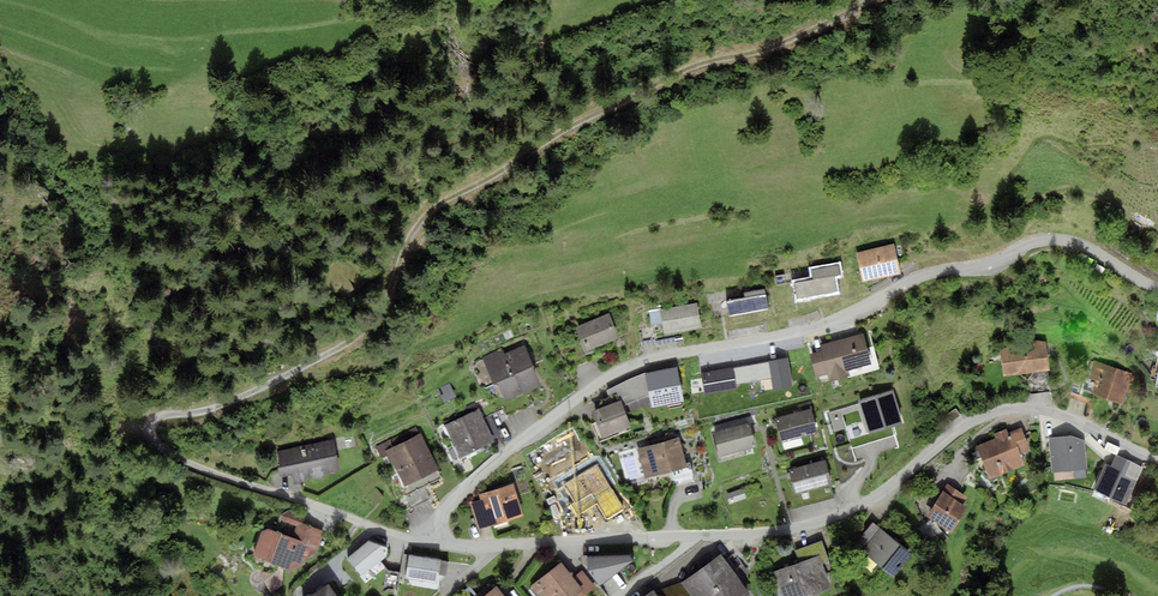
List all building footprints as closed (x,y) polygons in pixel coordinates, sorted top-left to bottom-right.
[(855,253),(862,282),(901,273),(894,244),(855,253)] [(795,282),(797,299),(837,292),(834,276),(840,274),(839,265),(811,270),(813,279),(795,282)] [(726,300),(729,316),(768,309),(764,288),(744,292),(745,297),(726,300)] [(662,323),(664,334),(702,327),(698,302),(649,311),(652,326),(662,323)] [(574,327),(584,351),(619,338),(609,313),(574,327)] [(654,342),(652,328),(641,329),(643,344),(654,342)] [(864,332),(820,345),(821,350),(809,353),(816,376),(828,373),(830,380),(849,375),(848,370),(878,361),(870,333),(865,335),(864,332)] [(1000,350),(1003,376),(1018,374),(1027,381),(1033,372),(1050,370),(1046,342),(1023,338),(1000,350)] [(502,348),(482,357),(494,383),(497,382),(505,401),(528,391),(542,386),(524,345),(505,354),(502,348)] [(788,356),(768,360),(773,387),(773,388),(793,385),(788,356)] [(768,360),(733,366),(737,384),(758,380),(760,389),(773,387),(768,360)] [(1131,373),(1094,362),(1088,379),(1095,381),(1091,393),(1122,403),(1131,373)] [(733,366),(701,372),(705,393),(737,387),(737,384),(733,366)] [(677,367),(645,373),(650,394),(652,408),(684,401),(677,367)] [(650,394),(645,373),(606,391),(608,396),(598,401),(596,409),(620,400),(623,405),(650,394)] [(534,404),(528,391),(505,401),(501,403),(507,416),(534,404)] [(892,391),(859,401),(859,402),(869,433),(869,434),(903,424),(892,391)] [(596,409),(591,411),(602,438),(631,426),(623,405),(620,400),(596,409)] [(869,433),(859,402),(828,412),(834,432),(846,428),(842,414),(859,409),(866,434),(869,433)] [(470,412),(444,424),(460,457),(494,440),(476,403),(468,407),(470,412)] [(774,418),(781,443),(818,433),(811,408),(774,418)] [(942,429),(961,416),(956,408),(945,416),(947,419),(939,425),(942,429)] [(713,432),(720,457),(757,446),(750,422),(713,432)] [(415,427),(376,447),(381,457),(387,454),(401,483),(398,484),(404,497),(424,486),(441,477),(437,470),(439,469),(421,434),(419,435),(415,427)] [(981,458),(990,479),(1025,465),(1021,454),(1030,450),(1021,428),(1008,433),(996,438),(976,446),(978,450),(972,453),(975,460),(981,458)] [(994,433),(996,438),(1008,433),(1006,428),(994,433)] [(1072,435),(1048,438),(1052,472),(1087,468),(1084,441),(1072,435)] [(688,467),(679,437),(637,449),(645,478),(671,471),(676,487),(694,481),(690,466),(688,467)] [(334,439),(277,451),(280,464),(278,465),(280,477),(292,475),(294,484),(305,482),(304,478),(340,470),(334,439)] [(1115,468),(1120,457),(1116,455),(1111,466),(1115,468)] [(1111,466),(1106,464),(1093,489),(1094,490),(1111,498),(1125,505),(1143,468),(1120,457),(1115,468),(1111,466)] [(788,469),(795,495),(832,485),(825,460),(788,469)] [(470,503),(478,530),(523,516),(513,483),(479,494),(481,500),(470,503)] [(968,497),(947,484),(927,516),(951,532),(967,506),(963,504),(968,497)] [(431,499),(424,486),(404,497),(411,509),(431,499)] [(743,487),(726,494),(730,505),(747,498),(743,487)] [(1111,498),(1094,490),(1091,496),(1108,504),(1111,498)] [(279,520),(297,526),(302,524),(306,515),(290,509),(281,515),(279,520)] [(912,555),(872,522),(856,545),(894,577),(912,555)] [(307,542),(312,527),(302,524),(297,526),(293,537),(307,542)] [(261,531),(252,555),(291,570),(305,564),(310,548),(317,551),(324,531),(312,527),(307,542),(293,537),(268,528),(261,531)] [(369,540),(348,557),(362,575),(387,556),(388,547),(369,540)] [(782,595),(809,595),(832,588),(826,572),(833,569),(822,540),(795,550),(799,562),(773,572),(782,595)] [(586,556),(588,570),(600,585),(633,561),(630,554),(586,556)] [(721,554),(681,583),(691,595),(748,595),(751,594),(721,554)] [(441,560),(409,555),(405,578),(437,583),(441,560)] [(561,562),(531,586),(539,595),(540,595),(541,595),(574,595),(577,593),(579,595),(583,595),(595,586),(582,571),(574,577),(572,576),(573,572),(570,572),(561,562)] [(329,583),(310,595),(338,595),(329,583)] [(681,583),(655,592),(658,595),(691,595),(681,583)] [(497,586),(484,595),(505,595),(497,586)]
